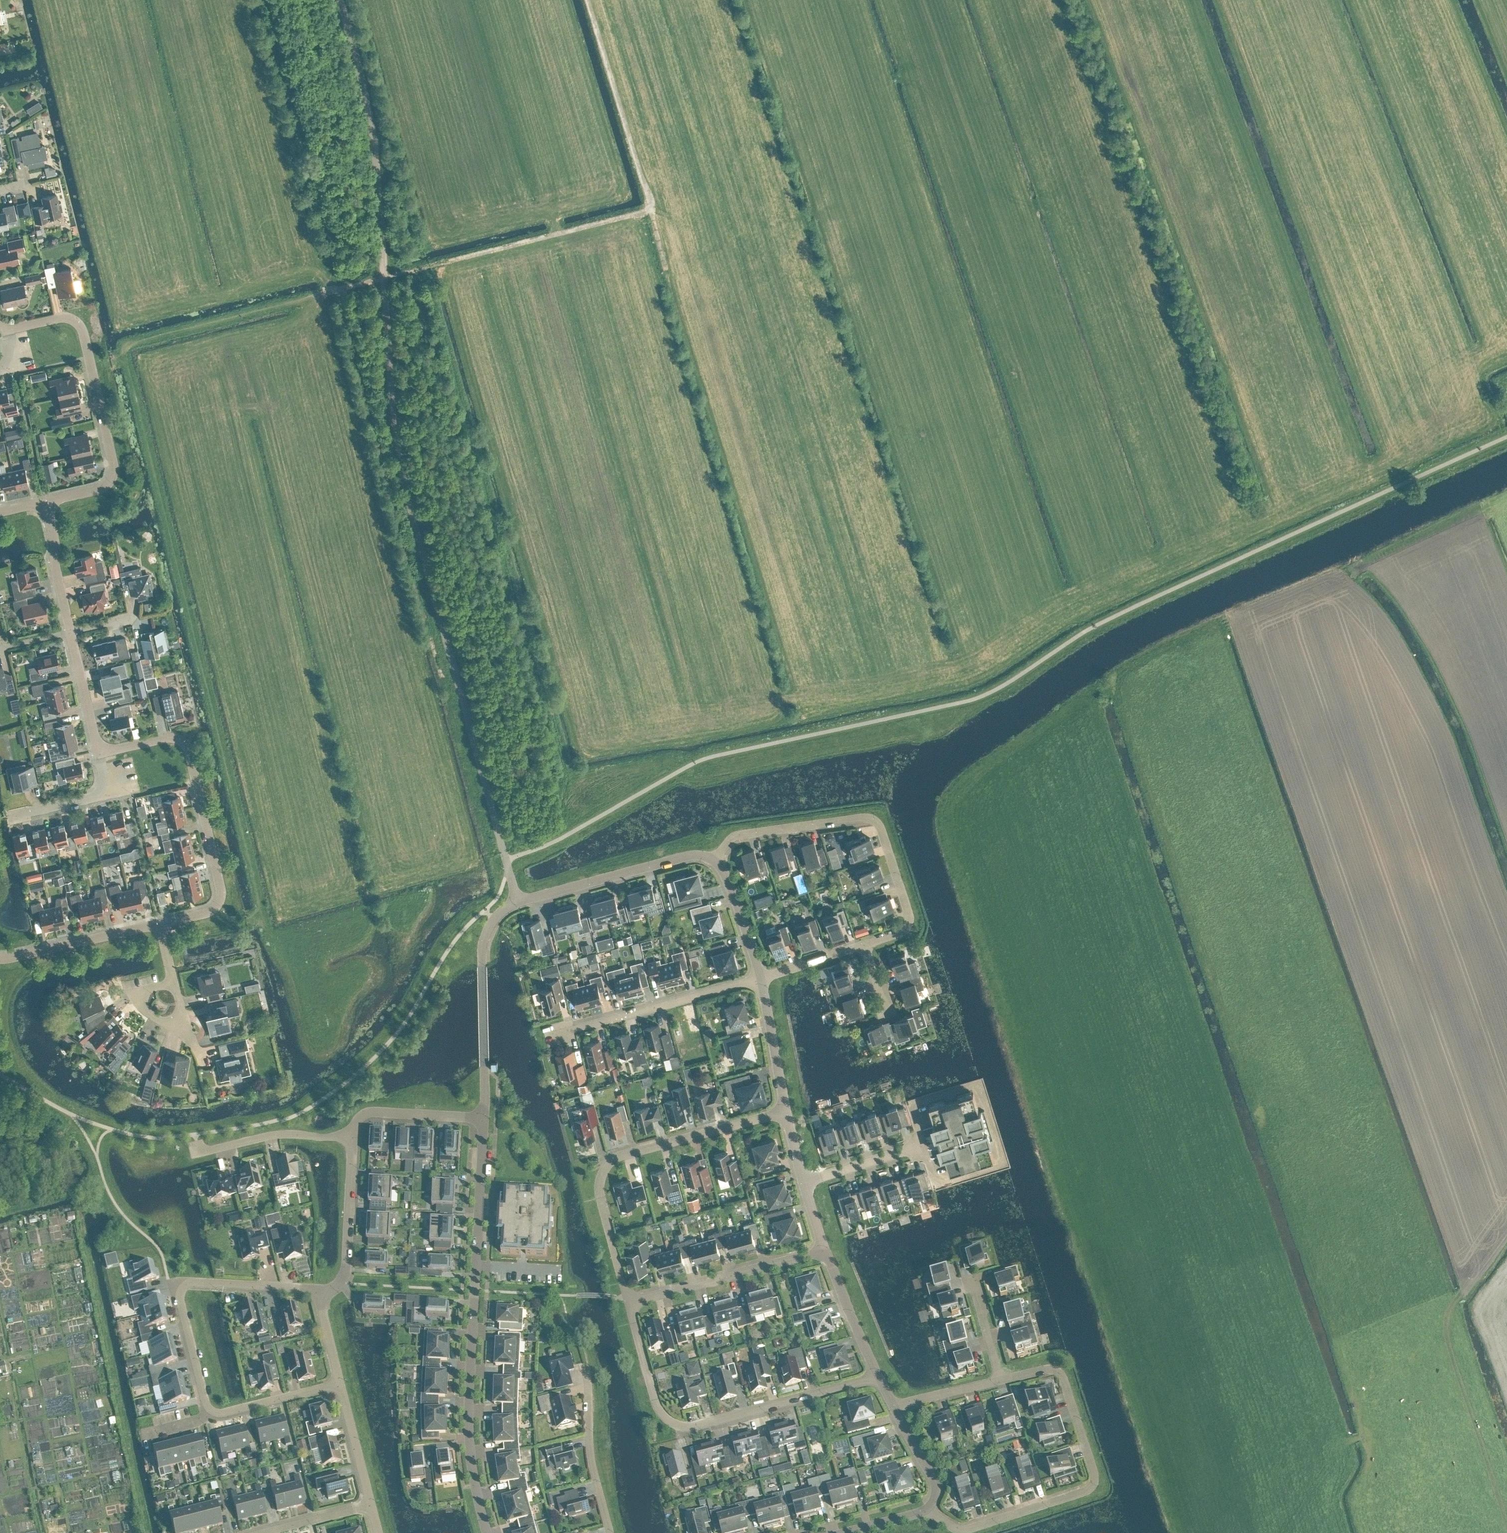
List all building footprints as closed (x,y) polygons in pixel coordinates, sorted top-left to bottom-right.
[(43,106),(39,100),(30,105),(34,111),(43,106)] [(40,146),(37,132),(22,135),(23,139),(18,139),(18,136),(10,138),(15,159),(22,157),(23,163),(28,162),(29,167),(43,163),(43,159),(47,158),(44,145),(40,146)] [(46,165),(48,174),(58,172),(56,163),(46,165)] [(60,202),(58,202),(56,194),(42,197),(44,205),(39,206),(39,205),(32,207),(35,221),(49,218),(48,216),(60,213),(60,211),(62,210),(62,211),(63,211),(61,201),(60,201),(60,202)] [(27,201),(16,204),(19,217),(30,214),(27,201)] [(6,220),(16,217),(14,204),(3,207),(4,212),(0,213),(0,228),(8,227),(6,220)] [(19,261),(16,250),(24,248),(21,238),(7,241),(9,247),(0,249),(0,266),(19,261)] [(55,271),(54,265),(44,267),(48,286),(56,285),(58,295),(59,296),(69,294),(69,292),(75,290),(75,293),(76,293),(75,290),(81,289),(79,279),(73,280),(70,267),(70,268),(55,271)] [(26,283),(40,280),(38,273),(25,276),(26,283)] [(4,306),(27,301),(23,284),(0,289),(4,306)] [(46,378),(45,371),(36,373),(37,379),(46,378)] [(59,396),(77,392),(73,374),(49,380),(50,387),(56,385),(59,396)] [(6,387),(0,389),(0,416),(18,412),(13,392),(7,393),(6,387)] [(77,392),(59,396),(61,407),(56,409),(57,415),(81,410),(77,392)] [(71,414),(52,420),(54,427),(73,421),(71,414)] [(6,429),(8,437),(25,433),(23,425),(6,429)] [(37,440),(45,439),(43,431),(35,432),(37,440)] [(72,455),(91,450),(86,433),(64,438),(65,445),(70,444),(72,455)] [(11,446),(25,443),(23,434),(9,438),(11,446)] [(91,450),(72,455),(75,466),(67,467),(69,474),(95,468),(91,450)] [(12,470),(16,488),(28,485),(25,471),(31,469),(28,457),(22,459),(24,467),(12,470)] [(47,481),(57,478),(54,465),(53,461),(43,463),(47,481)] [(6,471),(4,463),(0,464),(0,476),(1,476),(4,491),(16,488),(12,470),(6,471)] [(94,561),(92,554),(73,558),(77,576),(83,574),(85,582),(105,577),(101,559),(94,561)] [(140,566),(119,571),(123,589),(129,588),(130,593),(137,592),(138,598),(153,595),(151,587),(154,587),(155,585),(154,581),(153,580),(151,572),(142,574),(140,566)] [(14,598),(35,593),(33,585),(39,584),(35,567),(16,571),(18,578),(10,580),(14,598)] [(102,607),(101,600),(105,599),(103,590),(106,589),(104,581),(89,585),(91,592),(81,594),(84,609),(93,607),(93,609),(102,607)] [(28,604),(26,597),(12,600),(15,610),(22,608),(24,616),(23,616),(25,623),(32,622),(32,620),(38,619),(39,621),(48,619),(43,600),(43,601),(28,604)] [(161,629),(161,627),(140,632),(142,638),(140,638),(144,657),(139,658),(144,677),(153,674),(149,656),(154,654),(154,655),(159,654),(158,649),(168,647),(163,628),(161,629)] [(129,655),(125,637),(114,639),(93,644),(96,659),(110,656),(111,659),(129,655)] [(31,680),(46,676),(45,670),(58,667),(55,652),(36,657),(39,670),(29,672),(31,680)] [(100,687),(120,682),(119,676),(126,675),(123,663),(111,666),(113,673),(100,676),(101,682),(99,682),(100,687)] [(2,664),(0,665),(0,689),(2,690),(7,689),(7,692),(15,690),(11,673),(4,675),(2,664)] [(146,688),(157,685),(155,675),(144,677),(146,688)] [(138,695),(146,693),(143,678),(134,680),(138,695)] [(46,700),(65,695),(62,684),(49,687),(47,681),(31,685),(33,696),(44,693),(46,700)] [(120,682),(100,687),(101,692),(104,691),(105,697),(118,694),(120,701),(131,698),(129,687),(122,689),(120,682)] [(183,715),(177,690),(161,693),(162,697),(160,698),(159,694),(152,695),(156,712),(163,711),(163,709),(164,708),(167,719),(183,715)] [(65,695),(46,700),(47,705),(40,707),(43,718),(55,716),(54,710),(68,706),(65,695)] [(21,696),(13,697),(14,711),(21,710),(21,696)] [(145,707),(149,702),(145,699),(141,704),(145,707)] [(113,731),(130,727),(128,715),(132,714),(129,703),(114,706),(117,717),(110,718),(113,731)] [(57,738),(74,734),(71,722),(63,724),(56,719),(44,722),(45,728),(54,726),(57,738)] [(74,734),(57,738),(58,744),(48,747),(50,759),(65,756),(75,753),(73,747),(77,746),(74,734)] [(75,762),(73,756),(55,761),(58,773),(64,772),(65,779),(77,776),(77,777),(83,776),(82,775),(84,775),(83,774),(84,773),(83,769),(82,769),(80,761),(75,762)] [(25,767),(24,763),(6,767),(12,791),(30,787),(29,783),(36,782),(32,765),(25,767)] [(165,812),(182,808),(179,796),(175,797),(173,790),(152,795),(155,807),(158,807),(159,813),(165,812)] [(140,817),(146,816),(145,808),(138,810),(140,817)] [(160,832),(172,830),(171,823),(185,820),(182,808),(165,812),(159,813),(161,820),(155,821),(158,833),(160,832)] [(114,833),(122,831),(123,836),(135,833),(132,821),(124,822),(121,810),(109,812),(111,823),(112,823),(114,833)] [(112,823),(111,823),(104,824),(102,814),(90,817),(92,827),(95,837),(103,835),(104,840),(115,837),(114,833),(112,823)] [(92,827),(85,829),(83,818),(70,821),(73,834),(74,834),(75,842),(76,842),(83,840),(84,845),(96,842),(95,837),(92,827)] [(74,834),(73,834),(66,836),(63,823),(51,826),(54,838),(56,846),(64,844),(65,849),(77,846),(76,842),(75,842),(74,834)] [(54,838),(47,840),(44,827),(32,830),(34,841),(37,851),(37,850),(45,849),(46,853),(57,851),(56,846),(54,838)] [(174,836),(172,830),(160,832),(165,851),(173,849),(191,845),(188,833),(174,836)] [(34,841),(27,842),(25,832),(12,835),(17,855),(25,853),(26,858),(38,855),(37,850),(37,851),(34,841)] [(866,838),(865,835),(846,841),(851,855),(848,856),(851,862),(865,858),(863,852),(874,848),(870,837),(866,838)] [(146,840),(148,849),(155,848),(153,839),(146,840)] [(818,851),(814,840),(803,844),(804,848),(801,849),(807,868),(828,861),(824,849),(818,851)] [(788,856),(784,844),(773,848),(774,852),(771,853),(777,872),(798,865),(794,854),(788,856)] [(169,869),(181,867),(181,866),(179,860),(194,857),(191,845),(173,849),(176,861),(167,863),(169,869)] [(756,856),(754,849),(743,852),(744,856),(741,857),(747,876),(761,871),(762,874),(768,871),(764,858),(763,854),(756,856)] [(840,858),(832,860),(833,864),(833,865),(834,867),(836,866),(840,865),(842,864),(841,863),(841,862),(840,858)] [(875,866),(874,863),(856,869),(863,892),(874,888),(872,880),(883,876),(879,865),(875,866)] [(182,873),(181,867),(169,869),(167,870),(168,877),(179,874),(182,886),(199,882),(196,870),(182,873)] [(673,909),(702,901),(700,892),(705,891),(699,869),(674,876),(677,888),(668,891),(673,909)] [(127,889),(132,909),(132,910),(143,907),(139,892),(146,891),(143,878),(133,880),(133,888),(127,889)] [(66,889),(73,887),(71,879),(69,879),(65,880),(64,880),(66,889)] [(199,882),(182,886),(176,887),(178,893),(175,894),(176,900),(202,894),(199,882)] [(132,909),(127,889),(122,890),(118,883),(108,886),(111,899),(118,897),(121,911),(132,909)] [(661,896),(655,897),(652,885),(648,886),(647,884),(647,883),(640,885),(646,908),(647,914),(665,909),(661,896)] [(640,909),(646,908),(640,885),(632,887),(632,888),(633,890),(629,891),(631,898),(625,900),(630,919),(641,916),(640,909)] [(88,898),(93,918),(104,915),(101,901),(107,900),(104,886),(94,889),(94,897),(88,898)] [(159,903),(166,902),(163,890),(156,892),(159,903)] [(888,896),(886,890),(876,894),(860,899),(862,906),(867,904),(871,918),(890,912),(889,909),(893,907),(889,896),(888,896)] [(93,918),(88,898),(83,899),(79,892),(69,894),(72,908),(79,906),(82,920),(93,918)] [(603,895),(609,918),(615,916),(616,922),(628,919),(624,905),(624,906),(618,907),(615,895),(611,896),(610,894),(610,893),(603,895)] [(49,907),(54,928),(55,927),(54,927),(65,924),(62,910),(68,908),(65,895),(55,898),(55,905),(49,907)] [(602,919),(609,918),(603,895),(595,897),(595,898),(596,900),(592,901),(595,914),(589,915),(589,914),(593,929),(604,926),(602,919)] [(757,906),(764,904),(762,896),(754,898),(757,906)] [(54,928),(49,907),(44,908),(40,901),(30,903),(33,916),(40,915),(44,930),(54,928)] [(712,912),(710,901),(690,907),(694,921),(700,919),(704,934),(711,932),(711,934),(718,932),(717,931),(724,929),(719,910),(712,912)] [(566,905),(572,928),(578,926),(579,932),(591,929),(587,915),(587,916),(581,917),(578,905),(574,906),(573,904),(573,903),(566,905)] [(565,929),(572,928),(566,905),(558,907),(558,908),(559,910),(555,911),(558,923),(552,925),(556,939),(567,936),(565,929)] [(844,933),(841,922),(847,920),(843,908),(823,915),(829,934),(832,933),(833,937),(844,933)] [(816,942),(812,931),(819,929),(815,918),(794,924),(801,943),(803,942),(805,946),(816,942)] [(544,935),(540,919),(533,921),(533,919),(522,922),(525,934),(526,933),(525,932),(527,932),(531,945),(540,943),(543,953),(555,950),(550,931),(550,933),(544,935)] [(869,923),(856,928),(859,934),(871,930),(869,923)] [(777,930),(775,924),(766,928),(768,933),(766,934),(772,952),(775,951),(776,955),(788,952),(784,940),(790,939),(786,925),(779,927),(780,929),(777,930)] [(625,943),(633,941),(631,934),(623,936),(625,943)] [(596,941),(598,949),(607,947),(604,938),(596,941)] [(727,949),(725,941),(709,946),(712,954),(715,953),(719,970),(728,968),(729,970),(737,968),(732,948),(727,949)] [(582,944),(584,952),(592,950),(590,942),(582,944)] [(702,953),(701,946),(688,949),(690,959),(697,957),(696,954),(702,953)] [(668,962),(673,982),(685,979),(681,966),(687,964),(683,949),(672,952),(674,960),(668,962)] [(598,961),(596,952),(587,954),(589,963),(598,961)] [(900,980),(920,973),(915,960),(908,962),(905,952),(890,956),(895,970),(896,970),(897,974),(898,974),(900,980)] [(661,964),(660,958),(648,961),(652,974),(657,972),(661,986),(673,982),(668,962),(661,964)] [(574,959),(562,962),(563,968),(575,965),(574,959)] [(646,975),(642,960),(631,963),(632,971),(626,973),(632,994),(644,990),(640,977),(646,975)] [(549,975),(561,971),(558,962),(547,965),(549,975)] [(835,995),(854,989),(852,983),(853,982),(851,978),(852,978),(848,964),(834,969),(837,979),(830,981),(835,995)] [(626,973),(624,965),(618,967),(606,970),(611,985),(616,984),(620,997),(632,994),(626,973)] [(822,976),(830,973),(827,966),(820,968),(822,976)] [(222,984),(218,971),(197,975),(201,990),(205,989),(208,999),(221,996),(219,986),(224,985),(224,984),(222,984)] [(920,973),(900,980),(902,986),(901,986),(903,991),(902,991),(906,1005),(921,1000),(917,989),(924,987),(920,973)] [(585,984),(591,1005),(603,1002),(599,988),(605,987),(601,974),(590,977),(591,983),(585,984)] [(559,978),(547,981),(549,988),(539,990),(545,1011),(560,1007),(558,997),(564,995),(559,978)] [(591,1005),(585,984),(583,979),(577,981),(566,984),(569,996),(575,995),(579,1008),(591,1005)] [(246,984),(248,990),(262,986),(260,980),(246,984)] [(854,989),(835,995),(839,1009),(846,1007),(849,1017),(864,1012),(859,999),(858,999),(857,995),(856,995),(854,989)] [(104,1017),(100,1011),(104,1009),(101,1003),(103,1003),(99,994),(89,996),(89,998),(79,1001),(83,1012),(84,1012),(87,1018),(84,1020),(87,1030),(104,1017)] [(226,1019),(230,1011),(238,1009),(235,997),(209,1004),(212,1014),(206,1016),(211,1033),(230,1028),(228,1019),(226,1019)] [(728,1032),(745,1027),(743,1020),(749,1018),(744,999),(736,1001),(736,1003),(727,1005),(731,1022),(725,1024),(728,1032)] [(895,1039),(896,1042),(910,1037),(907,1030),(918,1027),(917,1023),(919,1022),(917,1015),(914,1016),(913,1012),(900,1017),(900,1018),(889,1021),(895,1039)] [(889,1021),(889,1020),(883,1022),(882,1021),(878,1023),(878,1021),(864,1026),(869,1040),(879,1037),(881,1044),(895,1039),(889,1021)] [(106,1022),(91,1039),(101,1048),(106,1043),(114,1051),(117,1047),(123,1052),(131,1043),(124,1038),(128,1034),(116,1023),(112,1028),(106,1022)] [(661,1033),(659,1024),(645,1027),(650,1047),(659,1045),(661,1054),(673,1050),(668,1032),(661,1033)] [(714,1036),(712,1026),(704,1028),(707,1038),(714,1036)] [(631,1039),(629,1032),(615,1035),(620,1055),(633,1052),(636,1064),(643,1062),(645,1067),(649,1066),(640,1036),(631,1039)] [(742,1040),(740,1034),(724,1038),(728,1055),(735,1053),(737,1061),(755,1056),(750,1038),(742,1040)] [(243,1053),(242,1048),(247,1047),(244,1038),(219,1044),(222,1057),(216,1059),(219,1069),(220,1068),(221,1076),(217,1077),(230,1077),(230,1078),(241,1076),(240,1074),(250,1070),(246,1062),(244,1052),(243,1053)] [(602,1049),(600,1039),(585,1043),(587,1052),(589,1059),(591,1065),(605,1062),(606,1067),(614,1065),(609,1048),(602,1049)] [(151,1062),(157,1049),(143,1043),(138,1051),(139,1051),(137,1056),(136,1055),(131,1062),(147,1069),(145,1074),(156,1079),(159,1065),(151,1062)] [(577,1065),(573,1051),(557,1055),(563,1076),(573,1073),(575,1080),(586,1078),(582,1064),(577,1065)] [(184,1081),(189,1057),(175,1054),(174,1062),(163,1060),(159,1080),(170,1082),(171,1078),(184,1081)] [(677,1055),(668,1058),(671,1068),(680,1066),(677,1055)] [(742,1075),(725,1080),(730,1098),(741,1095),(743,1105),(750,1103),(751,1105),(758,1103),(757,1101),(765,1099),(759,1080),(744,1084),(742,1075)] [(142,1097),(152,1100),(156,1082),(146,1079),(142,1097)] [(581,1084),(586,1104),(597,1101),(591,1081),(581,1084)] [(670,1122),(682,1119),(686,1118),(682,1104),(690,1102),(686,1085),(673,1088),(675,1098),(665,1101),(670,1122)] [(722,1102),(719,1090),(709,1092),(709,1091),(695,1095),(700,1114),(714,1110),(712,1104),(722,1102)] [(979,1111),(973,1092),(929,1106),(935,1124),(933,1125),(936,1135),(939,1134),(942,1144),(939,1145),(942,1155),(944,1154),(950,1173),(994,1159),(988,1140),(993,1139),(984,1109),(979,1111)] [(595,1137),(591,1122),(599,1120),(594,1103),(581,1106),(583,1116),(574,1119),(575,1121),(573,1121),(572,1123),(573,1127),(575,1128),(577,1128),(580,1141),(595,1137)] [(611,1135),(625,1131),(622,1119),(628,1118),(624,1103),(617,1105),(618,1110),(605,1114),(611,1135)] [(661,1117),(658,1105),(649,1107),(649,1106),(635,1109),(640,1129),(654,1125),(652,1119),(661,1117)] [(882,1110),(888,1129),(888,1132),(900,1128),(899,1126),(909,1123),(904,1106),(897,1108),(897,1105),(882,1110)] [(878,1132),(888,1129),(882,1110),(861,1117),(867,1136),(867,1138),(879,1135),(878,1132)] [(857,1139),(867,1136),(861,1117),(839,1123),(846,1145),(858,1141),(857,1139)] [(846,1145),(839,1123),(825,1127),(826,1130),(819,1132),(821,1139),(819,1139),(821,1145),(823,1144),(825,1151),(837,1148),(836,1145),(845,1142),(846,1145)] [(388,1161),(389,1147),(384,1147),(385,1134),(384,1134),(384,1133),(371,1132),(370,1155),(376,1155),(376,1160),(388,1161)] [(414,1163),(414,1162),(415,1148),(410,1148),(411,1134),(397,1133),(396,1156),(402,1156),(402,1162),(414,1163)] [(415,1148),(414,1162),(426,1163),(426,1158),(433,1158),(435,1136),(421,1135),(420,1149),(415,1148)] [(460,1160),(461,1137),(447,1136),(446,1150),(441,1150),(440,1164),(452,1164),(453,1159),(460,1160)] [(761,1170),(774,1166),(772,1160),(778,1158),(775,1148),(777,1148),(775,1139),(755,1145),(761,1170)] [(731,1164),(728,1152),(714,1156),(720,1176),(728,1174),(730,1182),(742,1178),(737,1163),(731,1164)] [(278,1177),(272,1178),(275,1190),(282,1189),(299,1185),(298,1181),(298,1179),(299,1179),(294,1161),(294,1159),(275,1164),(278,1177)] [(700,1167),(698,1160),(683,1164),(684,1170),(679,1172),(681,1178),(686,1177),(688,1184),(698,1181),(699,1188),(712,1184),(707,1165),(700,1167)] [(240,1202),(246,1201),(245,1195),(246,1194),(246,1192),(261,1189),(257,1169),(240,1173),(242,1181),(235,1183),(240,1202)] [(671,1183),(667,1169),(652,1172),(658,1192),(667,1190),(670,1202),(683,1198),(678,1181),(671,1183)] [(902,1177),(908,1194),(915,1192),(915,1194),(923,1191),(923,1189),(929,1187),(924,1170),(914,1173),(913,1171),(902,1175),(902,1177)] [(370,1192),(392,1193),(393,1181),(384,1180),(384,1174),(372,1173),(372,1180),(370,1180),(370,1192)] [(776,1183),(774,1176),(757,1181),(759,1188),(766,1186),(770,1204),(791,1198),(789,1190),(786,1190),(784,1181),(776,1183)] [(225,1183),(224,1177),(207,1180),(208,1182),(206,1183),(210,1199),(212,1199),(212,1200),(235,1195),(232,1181),(225,1183)] [(433,1195),(455,1196),(456,1184),(454,1184),(455,1178),(442,1177),(442,1183),(434,1183),(433,1195)] [(901,1196),(908,1194),(902,1177),(893,1180),(892,1178),(880,1181),(881,1183),(886,1200),(894,1198),(894,1200),(902,1198),(901,1196)] [(632,1186),(630,1180),(615,1185),(617,1193),(616,1193),(618,1199),(619,1199),(621,1207),(637,1203),(635,1199),(646,1196),(643,1184),(632,1186)] [(880,1202),(886,1200),(881,1183),(872,1186),(871,1184),(859,1188),(860,1190),(865,1207),(873,1205),(873,1207),(881,1205),(880,1202)] [(548,1206),(549,1192),(505,1190),(504,1203),(501,1203),(499,1240),(502,1240),(501,1254),(546,1256),(546,1243),(549,1243),(551,1206),(548,1206)] [(859,1209),(865,1207),(860,1190),(851,1193),(850,1191),(838,1194),(840,1201),(838,1202),(840,1207),(842,1207),(844,1214),(851,1211),(852,1213),(860,1211),(859,1209)] [(391,1205),(392,1193),(370,1192),(369,1204),(371,1204),(370,1210),(386,1211),(387,1204),(391,1205)] [(455,1208),(455,1196),(433,1195),(432,1207),(436,1207),(436,1214),(453,1215),(453,1208),(455,1208)] [(701,1208),(698,1197),(687,1200),(690,1210),(701,1208)] [(785,1217),(783,1207),(765,1212),(767,1222),(775,1220),(780,1237),(800,1232),(798,1224),(796,1224),(793,1214),(785,1217)] [(386,1218),(386,1211),(370,1210),(370,1217),(368,1216),(368,1229),(390,1230),(391,1218),(386,1218)] [(75,1221),(74,1214),(66,1215),(68,1222),(75,1221)] [(229,1217),(230,1223),(242,1221),(240,1214),(229,1217)] [(452,1221),(453,1215),(436,1214),(436,1220),(432,1220),(431,1232),(453,1233),(454,1221),(452,1221)] [(276,1226),(275,1225),(273,1217),(270,1217),(265,1219),(267,1223),(268,1229),(276,1226)] [(254,1221),(256,1231),(266,1229),(263,1219),(254,1221)] [(739,1230),(743,1247),(747,1246),(748,1248),(754,1246),(754,1244),(755,1244),(753,1234),(759,1232),(756,1220),(744,1224),(745,1228),(739,1230)] [(743,1247),(739,1230),(733,1232),(731,1227),(720,1230),(723,1242),(729,1241),(731,1251),(733,1250),(733,1252),(740,1250),(739,1248),(743,1247)] [(389,1242),(390,1230),(368,1229),(367,1240),(369,1240),(368,1247),(385,1248),(385,1241),(389,1242)] [(717,1244),(723,1242),(720,1230),(709,1233),(710,1238),(703,1240),(708,1257),(712,1256),(713,1257),(719,1256),(719,1254),(720,1254),(717,1244)] [(297,1235),(295,1231),(280,1234),(279,1231),(270,1233),(276,1257),(282,1255),(284,1262),(302,1258),(301,1253),(303,1253),(298,1235),(297,1235)] [(453,1245),(453,1233),(431,1232),(431,1244),(435,1244),(435,1251),(451,1251),(451,1245),(453,1245)] [(269,1249),(266,1234),(254,1237),(254,1235),(237,1239),(242,1262),(259,1258),(258,1252),(269,1249)] [(708,1257),(703,1240),(697,1241),(696,1237),(684,1240),(688,1252),(693,1250),(696,1260),(697,1260),(698,1262),(704,1260),(704,1258),(708,1257)] [(631,1274),(646,1270),(643,1256),(649,1255),(645,1240),(634,1243),(636,1252),(627,1254),(629,1261),(628,1262),(630,1267),(629,1267),(631,1274)] [(682,1253),(688,1252),(684,1240),(673,1243),(674,1247),(668,1249),(673,1266),(677,1265),(677,1267),(684,1265),(683,1263),(685,1263),(682,1253)] [(673,1266),(668,1249),(662,1251),(660,1246),(649,1249),(653,1261),(658,1260),(661,1270),(662,1269),(662,1271),(669,1269),(668,1267),(673,1266)] [(972,1254),(970,1247),(959,1250),(964,1269),(970,1268),(971,1271),(989,1266),(987,1259),(983,1260),(980,1251),(972,1254)] [(116,1261),(114,1255),(103,1258),(106,1269),(111,1268),(110,1262),(116,1261)] [(388,1270),(389,1258),(366,1257),(366,1264),(368,1265),(367,1269),(388,1270)] [(452,1269),(452,1261),(430,1260),(429,1267),(423,1266),(423,1272),(450,1273),(450,1269),(452,1269)] [(138,1262),(129,1264),(130,1270),(128,1271),(130,1281),(126,1282),(129,1295),(147,1291),(145,1283),(156,1280),(158,1279),(156,1271),(155,1272),(153,1264),(139,1268),(138,1262)] [(930,1298),(949,1292),(947,1286),(950,1285),(945,1268),(939,1270),(940,1274),(931,1276),(933,1285),(927,1287),(930,1298)] [(1001,1298),(1007,1296),(1006,1292),(1015,1290),(1012,1281),(1019,1279),(1016,1268),(997,1274),(998,1280),(996,1281),(1001,1298)] [(810,1281),(809,1279),(803,1280),(804,1283),(798,1284),(801,1299),(795,1301),(798,1314),(815,1309),(813,1299),(821,1297),(816,1279),(810,1281)] [(949,1292),(930,1298),(933,1308),(940,1306),(942,1315),(951,1313),(952,1317),(959,1315),(954,1297),(951,1298),(949,1292)] [(758,1295),(763,1317),(775,1313),(777,1320),(783,1318),(778,1300),(772,1301),(770,1293),(766,1295),(765,1293),(758,1295)] [(138,1311),(140,1317),(164,1311),(163,1307),(167,1306),(165,1299),(150,1302),(148,1295),(130,1299),(134,1312),(138,1311)] [(756,1319),(763,1317),(758,1295),(750,1297),(750,1299),(746,1300),(748,1308),(743,1309),(748,1328),(758,1325),(756,1319)] [(407,1305),(406,1326),(414,1327),(414,1310),(427,1311),(427,1318),(449,1319),(450,1307),(422,1305),(422,1299),(407,1298),(407,1305)] [(731,1302),(723,1304),(729,1326),(736,1324),(738,1330),(748,1328),(743,1309),(737,1311),(735,1303),(731,1304),(731,1302)] [(392,1310),(392,1304),(365,1303),(365,1307),(364,1307),(363,1315),(386,1316),(386,1310),(392,1310)] [(254,1309),(253,1304),(240,1307),(241,1312),(243,1323),(244,1323),(245,1328),(254,1325),(257,1336),(267,1333),(261,1308),(254,1309)] [(717,1329),(729,1326),(723,1304),(715,1307),(716,1308),(711,1309),(713,1317),(708,1319),(713,1337),(719,1336),(717,1329)] [(296,1307),(281,1310),(283,1320),(277,1321),(282,1339),(294,1336),(292,1329),(301,1327),(296,1307)] [(1013,1331),(1032,1326),(1029,1315),(1022,1317),(1020,1308),(1011,1311),(1010,1307),(1003,1309),(1008,1327),(1011,1326),(1013,1331)] [(512,1311),(512,1309),(505,1309),(505,1310),(499,1310),(498,1316),(497,1316),(496,1323),(498,1323),(498,1325),(509,1326),(509,1333),(523,1334),(524,1311),(512,1311)] [(164,1311),(140,1317),(141,1324),(137,1325),(140,1338),(157,1333),(156,1326),(167,1323),(164,1311)] [(713,1337),(708,1319),(703,1320),(701,1312),(696,1313),(696,1312),(688,1314),(694,1335),(705,1332),(707,1339),(713,1337)] [(818,1320),(816,1313),(802,1316),(804,1324),(811,1322),(816,1340),(834,1335),(832,1330),(835,1329),(833,1322),(830,1323),(829,1317),(818,1320)] [(686,1337),(694,1335),(688,1314),(680,1316),(681,1318),(676,1319),(679,1327),(673,1328),(678,1347),(688,1344),(686,1337)] [(800,1316),(792,1318),(794,1327),(802,1325),(800,1316)] [(661,1323),(646,1327),(652,1350),(661,1347),(664,1356),(675,1353),(670,1335),(664,1337),(661,1323)] [(946,1355),(965,1350),(964,1344),(967,1343),(962,1325),(955,1327),(956,1331),(947,1334),(950,1343),(943,1345),(946,1355)] [(1032,1326),(1013,1331),(1015,1337),(1012,1338),(1017,1356),(1024,1354),(1022,1350),(1038,1346),(1032,1326)] [(420,1336),(420,1328),(410,1328),(410,1335),(420,1336)] [(424,1349),(449,1350),(450,1343),(448,1343),(448,1338),(442,1338),(443,1332),(425,1331),(424,1349)] [(149,1356),(174,1350),(171,1338),(159,1341),(157,1333),(140,1338),(142,1345),(147,1344),(146,1345),(149,1356)] [(496,1354),(520,1355),(521,1336),(508,1336),(508,1343),(497,1342),(497,1343),(495,1343),(495,1350),(497,1350),(496,1354)] [(537,1336),(528,1336),(528,1344),(536,1344),(537,1336)] [(265,1352),(273,1351),(271,1343),(263,1345),(265,1352)] [(838,1353),(836,1346),(819,1350),(821,1358),(826,1357),(830,1373),(841,1370),(841,1372),(849,1370),(844,1351),(838,1353)] [(449,1358),(449,1350),(424,1349),(423,1367),(441,1368),(441,1362),(447,1362),(447,1357),(449,1358)] [(706,1349),(700,1351),(702,1359),(708,1357),(706,1349)] [(150,1377),(167,1372),(165,1365),(177,1362),(174,1350),(149,1356),(152,1368),(148,1369),(150,1377)] [(801,1383),(798,1372),(807,1370),(801,1350),(788,1354),(790,1362),(778,1366),(780,1373),(782,1373),(786,1387),(801,1383)] [(946,1355),(949,1366),(951,1366),(954,1378),(966,1375),(965,1371),(967,1371),(968,1375),(975,1373),(970,1355),(967,1356),(965,1350),(946,1355)] [(519,1374),(520,1355),(496,1354),(496,1358),(494,1358),(494,1365),(496,1365),(496,1367),(506,1367),(506,1374),(519,1374)] [(299,1360),(298,1355),(286,1358),(289,1370),(295,1369),(298,1382),(314,1379),(309,1358),(299,1360)] [(568,1376),(567,1373),(574,1371),(570,1355),(548,1361),(553,1377),(554,1376),(557,1390),(572,1386),(569,1375),(568,1376)] [(676,1355),(670,1357),(673,1368),(679,1366),(676,1355)] [(257,1375),(256,1376),(248,1378),(251,1388),(258,1386),(259,1386),(261,1392),(274,1388),(272,1382),(279,1381),(272,1356),(262,1358),(265,1369),(255,1371),(257,1375)] [(764,1381),(771,1379),(766,1360),(754,1363),(756,1371),(745,1374),(747,1382),(749,1382),(753,1394),(767,1390),(764,1381)] [(692,1376),(704,1373),(700,1361),(688,1365),(692,1376)] [(721,1401),(736,1397),(732,1379),(737,1378),(734,1366),(728,1367),(730,1375),(714,1379),(721,1401)] [(440,1374),(441,1368),(423,1367),(422,1385),(448,1387),(448,1379),(446,1379),(446,1375),(440,1374)] [(159,1395),(184,1389),(181,1377),(169,1380),(167,1372),(150,1377),(153,1389),(157,1388),(159,1395)] [(521,1375),(519,1374),(506,1374),(506,1381),(495,1381),(495,1382),(493,1382),(493,1389),(495,1389),(495,1393),(518,1394),(519,1382),(521,1382),(521,1375)] [(140,1388),(147,1386),(145,1379),(138,1381),(140,1388)] [(707,1396),(703,1383),(692,1386),(692,1384),(677,1388),(678,1388),(680,1396),(679,1396),(680,1402),(682,1402),(684,1410),(683,1410),(698,1406),(696,1399),(707,1396)] [(447,1394),(448,1387),(422,1385),(421,1404),(439,1404),(439,1398),(445,1398),(445,1394),(447,1394)] [(544,1394),(542,1386),(535,1388),(538,1395),(544,1394)] [(1050,1415),(1050,1413),(1057,1410),(1051,1391),(1050,1391),(1048,1387),(1027,1394),(1027,1393),(1026,1393),(1028,1398),(1025,1399),(1029,1411),(1031,1410),(1034,1420),(1050,1415)] [(184,1389),(159,1395),(161,1402),(157,1403),(160,1415),(177,1411),(175,1403),(190,1400),(188,1392),(185,1393),(184,1389)] [(518,1413),(518,1394),(495,1393),(495,1397),(493,1397),(493,1404),(495,1404),(495,1406),(505,1406),(505,1413),(518,1413)] [(553,1404),(551,1397),(538,1400),(542,1415),(553,1412),(557,1429),(576,1424),(569,1400),(553,1404)] [(1023,1430),(1019,1416),(1013,1397),(995,1403),(999,1415),(995,1416),(999,1426),(997,1427),(998,1427),(1003,1426),(1004,1429),(1015,1425),(1018,1432),(1023,1430)] [(848,1435),(866,1430),(864,1423),(875,1420),(870,1400),(871,1399),(861,1403),(862,1403),(863,1404),(849,1408),(851,1417),(844,1419),(848,1435)] [(439,1411),(439,1404),(421,1404),(422,1423),(447,1422),(447,1415),(445,1415),(445,1411),(439,1411)] [(972,1436),(984,1432),(981,1422),(987,1420),(982,1404),(964,1410),(968,1422),(964,1423),(967,1434),(966,1434),(966,1435),(972,1433),(972,1436)] [(321,1408),(320,1407),(313,1408),(314,1410),(309,1411),(312,1424),(306,1426),(309,1438),(321,1435),(319,1429),(330,1426),(328,1419),(329,1418),(328,1418),(325,1407),(321,1408)] [(941,1444),(953,1440),(953,1439),(959,1437),(950,1412),(933,1418),(933,1419),(929,1420),(933,1431),(936,1441),(935,1442),(940,1441),(941,1444)] [(495,1433),(518,1432),(518,1420),(518,1413),(505,1413),(505,1419),(495,1419),(495,1421),(493,1421),(494,1428),(495,1428),(495,1433)] [(269,1421),(274,1441),(284,1439),(285,1447),(290,1445),(283,1417),(269,1421)] [(1055,1444),(1054,1440),(1066,1436),(1060,1418),(1045,1423),(1046,1429),(1036,1433),(1040,1444),(1042,1443),(1044,1448),(1045,1448),(1044,1447),(1055,1444)] [(265,1444),(274,1441),(269,1421),(255,1424),(262,1453),(267,1451),(265,1444)] [(447,1422),(422,1423),(422,1441),(440,1441),(439,1434),(445,1434),(445,1430),(447,1430),(447,1422)] [(780,1424),(786,1446),(792,1444),(794,1446),(796,1451),(796,1452),(807,1449),(801,1429),(795,1431),(793,1423),(788,1424),(788,1422),(780,1424)] [(780,1448),(786,1446),(780,1424),(772,1426),(772,1427),(773,1426),(774,1428),(768,1430),(770,1437),(765,1439),(770,1459),(781,1456),(781,1455),(780,1456),(779,1450),(780,1448)] [(230,1431),(235,1451),(244,1449),(246,1457),(251,1455),(244,1427),(230,1431)] [(226,1454),(235,1451),(230,1431),(216,1434),(223,1463),(228,1461),(226,1454)] [(507,1452),(519,1451),(519,1444),(518,1432),(495,1433),(495,1437),(494,1437),(494,1444),(495,1444),(495,1445),(506,1445),(507,1452)] [(770,1459),(765,1439),(759,1441),(757,1433),(751,1434),(751,1432),(744,1434),(750,1456),(756,1454),(758,1455),(759,1461),(759,1462),(770,1459)] [(743,1458),(750,1456),(744,1434),(736,1436),(737,1436),(737,1438),(732,1440),(734,1447),(728,1449),(733,1469),(745,1466),(744,1465),(742,1460),(743,1458)] [(859,1439),(852,1441),(853,1444),(855,1450),(861,1448),(863,1453),(871,1451),(874,1463),(892,1458),(891,1452),(893,1451),(891,1444),(889,1445),(887,1439),(875,1443),(873,1435),(859,1439)] [(324,1443),(322,1437),(308,1441),(311,1453),(319,1451),(323,1466),(339,1462),(334,1440),(324,1443)] [(188,1441),(193,1462),(200,1460),(202,1468),(207,1467),(200,1439),(188,1441)] [(195,1470),(193,1462),(188,1441),(177,1444),(182,1465),(188,1463),(190,1471),(195,1470)] [(733,1469),(728,1449),(722,1450),(720,1443),(715,1444),(714,1442),(715,1442),(715,1441),(707,1444),(713,1466),(719,1464),(721,1465),(723,1471),(723,1472),(733,1469)] [(305,1442),(296,1444),(299,1456),(308,1454),(305,1442)] [(184,1473),(182,1465),(177,1444),(164,1448),(169,1468),(177,1466),(179,1474),(184,1473)] [(707,1467),(713,1466),(707,1444),(699,1446),(700,1446),(700,1448),(695,1449),(697,1457),(691,1459),(697,1479),(708,1476),(707,1475),(706,1469),(707,1467)] [(163,1470),(169,1468),(164,1448),(153,1450),(160,1479),(165,1477),(163,1470)] [(558,1453),(557,1448),(545,1451),(548,1461),(554,1460),(556,1470),(563,1469),(563,1471),(565,1472),(569,1471),(570,1469),(570,1467),(577,1465),(573,1450),(558,1453)] [(1053,1477),(1055,1481),(1075,1474),(1074,1470),(1077,1469),(1074,1462),(1072,1463),(1071,1459),(1073,1459),(1070,1450),(1051,1456),(1054,1464),(1047,1466),(1050,1478),(1053,1477)] [(499,1473),(517,1469),(516,1463),(521,1462),(520,1457),(519,1451),(507,1452),(507,1458),(497,1459),(497,1461),(495,1461),(496,1469),(498,1469),(499,1473)] [(675,1456),(674,1454),(663,1457),(666,1468),(669,1468),(672,1481),(682,1478),(685,1490),(697,1487),(692,1469),(691,1469),(692,1471),(686,1472),(682,1455),(675,1456)] [(436,1482),(442,1481),(442,1479),(456,1477),(454,1456),(439,1458),(440,1470),(435,1470),(436,1482)] [(1045,1467),(1042,1457),(1035,1459),(1038,1469),(1045,1467)] [(260,1469),(258,1460),(251,1462),(253,1470),(260,1469)] [(425,1472),(423,1460),(409,1462),(411,1483),(425,1481),(426,1486),(432,1485),(431,1471),(425,1472)] [(962,1474),(969,1472),(965,1461),(959,1463),(962,1474)] [(1031,1471),(1028,1463),(1016,1467),(1017,1469),(1012,1471),(1012,1472),(1013,1471),(1017,1482),(1021,1481),(1025,1493),(1042,1487),(1036,1469),(1031,1471)] [(899,1472),(896,1464),(873,1470),(878,1488),(889,1485),(888,1482),(889,1481),(894,1497),(915,1491),(909,1469),(899,1472)] [(227,1477),(225,1469),(218,1471),(220,1478),(227,1477)] [(512,1490),(527,1487),(525,1475),(521,1476),(519,1469),(517,1469),(499,1473),(499,1476),(498,1477),(499,1484),(500,1484),(500,1485),(511,1483),(512,1490)] [(840,1485),(846,1508),(854,1505),(853,1503),(857,1502),(854,1490),(860,1488),(855,1470),(844,1473),(847,1484),(840,1485)] [(262,1479),(260,1471),(254,1472),(255,1480),(262,1479)] [(337,1480),(335,1472),(313,1478),(317,1492),(324,1490),(325,1491),(328,1501),(336,1498),(335,1497),(348,1494),(344,1478),(337,1480)] [(864,1473),(857,1475),(860,1487),(867,1485),(864,1473)] [(1000,1481),(997,1473),(986,1476),(987,1479),(981,1481),(982,1482),(983,1481),(986,1492),(990,1490),(994,1502),(1012,1497),(1006,1479),(1000,1481)] [(286,1487),(291,1508),(305,1505),(298,1476),(293,1478),(295,1485),(286,1487)] [(846,1508),(840,1485),(833,1487),(830,1476),(819,1479),(824,1498),(829,1496),(833,1508),(836,1507),(837,1510),(846,1508)] [(818,1499),(824,1498),(819,1479),(808,1482),(811,1493),(804,1495),(810,1517),(818,1515),(817,1513),(821,1512),(818,1499)] [(291,1508),(286,1487),(276,1490),(274,1482),(269,1483),(277,1512),(291,1508)] [(174,1490),(173,1483),(166,1485),(168,1491),(174,1490)] [(970,1491),(967,1483),(955,1486),(956,1489),(951,1491),(951,1492),(952,1491),(956,1502),(960,1500),(964,1512),(981,1507),(976,1489),(970,1491)] [(247,1497),(252,1518),(266,1514),(259,1486),(254,1487),(256,1495),(247,1497)] [(810,1517),(804,1495),(797,1497),(794,1486),(782,1489),(784,1494),(783,1494),(787,1507),(788,1507),(793,1506),(797,1518),(800,1517),(801,1520),(810,1517)] [(507,1512),(529,1506),(526,1494),(529,1494),(527,1487),(512,1490),(514,1497),(503,1500),(504,1501),(502,1502),(504,1509),(506,1508),(507,1512)] [(252,1518),(247,1497),(237,1500),(235,1492),(231,1493),(238,1522),(252,1518)] [(579,1502),(578,1500),(580,1499),(578,1492),(565,1495),(565,1498),(557,1500),(560,1513),(568,1511),(570,1519),(590,1513),(586,1500),(579,1502)] [(699,1497),(697,1492),(684,1496),(685,1501),(699,1497)] [(767,1505),(773,1527),(781,1525),(780,1522),(784,1521),(784,1520),(790,1518),(783,1494),(772,1497),(774,1503),(767,1505)] [(164,1503),(163,1496),(156,1498),(157,1505),(164,1503)] [(223,1511),(220,1496),(215,1497),(218,1512),(223,1511)] [(205,1508),(210,1528),(222,1526),(218,1512),(215,1497),(210,1498),(212,1506),(205,1508)] [(705,1506),(703,1499),(697,1501),(699,1508),(705,1506)] [(210,1528),(205,1508),(203,1500),(198,1501),(200,1509),(193,1511),(198,1531),(210,1528)] [(773,1527),(767,1505),(760,1507),(758,1500),(747,1504),(751,1518),(751,1517),(757,1515),(760,1528),(764,1527),(765,1530),(773,1527)] [(193,1511),(191,1503),(186,1504),(188,1512),(181,1514),(186,1532),(192,1532),(198,1531),(193,1511)] [(751,1518),(747,1504),(735,1507),(737,1513),(730,1515),(735,1532),(744,1532),(748,1531),(744,1519),(750,1517),(750,1518),(751,1518)] [(522,1528),(535,1524),(529,1506),(507,1512),(508,1516),(506,1516),(508,1523),(510,1523),(510,1524),(520,1521),(522,1528)] [(181,1514),(174,1516),(172,1508),(167,1509),(174,1532),(186,1532),(181,1514)] [(707,1509),(694,1512),(694,1513),(695,1512),(697,1519),(686,1522),(689,1532),(706,1532),(704,1524),(710,1522),(710,1524),(711,1524),(707,1509)] [(730,1515),(723,1517),(722,1510),(710,1513),(715,1532),(717,1532),(722,1532),(735,1532),(730,1515)] [(535,1524),(522,1528),(523,1532),(537,1532),(535,1524)]
